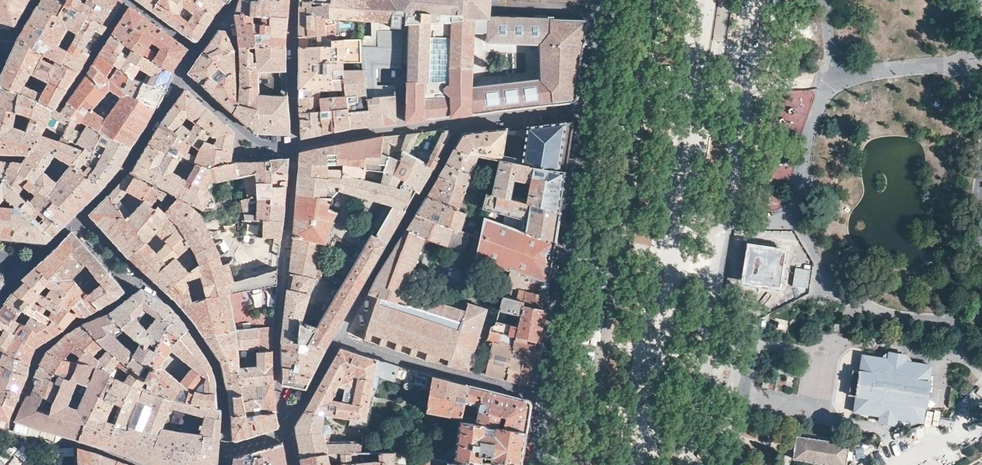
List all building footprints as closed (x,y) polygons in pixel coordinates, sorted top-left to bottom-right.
[(14,24),(28,0),(0,0),(0,20),(14,24)] [(38,5),(59,15),(65,4),(71,7),(70,9),(76,13),(78,9),(89,15),(88,16),(90,16),(99,0),(41,0),(38,5)] [(90,16),(107,26),(122,2),(118,0),(99,0),(90,16)] [(152,10),(188,35),(194,40),(196,41),(197,41),(198,40),(198,39),(208,25),(209,24),(215,15),(196,0),(181,0),(179,3),(175,0),(138,0),(143,4),(152,10)] [(215,15),(218,11),(220,9),(226,2),(223,0),(196,0),(215,15)] [(235,13),(253,14),(262,15),(288,17),(289,0),(239,0),(237,9),(235,13)] [(329,4),(329,17),(335,18),(391,23),(391,18),(405,19),(405,11),(457,14),(490,15),(491,0),(300,0),(300,1),(329,4)] [(329,4),(300,1),(299,12),(299,36),(313,35),(326,34),(326,39),(337,39),(335,18),(329,17),(329,4)] [(43,53),(45,54),(56,60),(64,64),(65,64),(80,71),(89,53),(92,49),(99,38),(107,26),(90,16),(88,16),(89,15),(78,9),(76,13),(70,9),(71,7),(65,4),(59,15),(38,5),(26,25),(18,40),(43,53)] [(113,33),(116,36),(121,41),(125,45),(132,49),(172,72),(173,70),(179,62),(187,49),(187,48),(187,47),(186,47),(186,46),(155,25),(144,17),(130,8),(113,33)] [(405,11),(405,19),(405,24),(408,24),(405,121),(482,112),(575,102),(576,99),(578,99),(580,86),(581,79),(578,78),(581,61),(584,44),(587,44),(590,22),(588,22),(588,19),(580,19),(543,17),(508,16),(498,16),(490,15),(457,14),(405,11)] [(239,40),(240,47),(250,47),(255,47),(285,46),(287,25),(288,17),(262,15),(262,22),(253,21),(253,14),(235,13),(236,19),(237,28),(237,29),(239,40)] [(236,75),(235,55),(234,55),(234,50),(233,48),(232,45),(228,37),(225,31),(218,30),(213,37),(206,47),(202,52),(200,55),(198,57),(195,64),(194,64),(189,73),(206,88),(208,90),(220,100),(221,100),(233,111),(236,114),(242,119),(248,124),(258,108),(239,104),(239,100),(236,100),(236,89),(236,75)] [(115,83),(122,89),(131,94),(139,98),(148,103),(156,106),(163,92),(165,88),(168,82),(172,72),(132,49),(127,57),(120,53),(125,45),(121,41),(116,36),(113,33),(106,45),(99,55),(98,58),(93,65),(106,76),(114,64),(118,66),(109,78),(115,83)] [(313,35),(299,36),(299,41),(299,46),(326,45),(326,39),(326,34),(313,35)] [(326,45),(299,46),(298,70),(298,93),(298,97),(319,96),(333,96),(347,95),(343,68),(343,63),(361,62),(360,38),(337,39),(326,39),(326,45)] [(38,100),(38,101),(39,101),(55,110),(58,106),(57,105),(61,100),(79,73),(80,71),(65,64),(64,64),(56,60),(55,64),(43,58),(45,54),(43,53),(18,40),(9,60),(0,80),(0,83),(2,84),(3,85),(19,93),(19,92),(37,100),(38,100)] [(240,88),(239,100),(239,104),(258,108),(248,124),(257,132),(265,132),(275,133),(290,134),(288,104),(288,94),(259,93),(258,70),(286,69),(285,46),(255,47),(256,61),(253,61),(253,54),(253,53),(253,52),(252,52),(250,49),(250,47),(240,47),(240,55),(240,57),(240,59),(240,68),(240,79),(240,81),(240,85),(240,88)] [(80,123),(81,121),(87,124),(119,142),(127,146),(131,149),(141,133),(143,130),(147,124),(156,106),(148,103),(139,98),(131,94),(122,89),(115,83),(109,78),(106,76),(93,65),(89,73),(63,109),(63,108),(61,111),(73,118),(72,119),(73,119),(80,123)] [(370,125),(385,124),(380,95),(366,95),(367,100),(362,100),(360,68),(343,68),(347,95),(350,127),(361,126),(370,125)] [(30,155),(42,134),(43,134),(49,123),(53,115),(68,122),(69,123),(72,119),(73,118),(61,111),(63,108),(58,106),(55,110),(39,101),(38,101),(38,100),(37,100),(19,92),(19,93),(3,85),(2,84),(0,99),(0,152),(30,155)] [(194,162),(196,162),(198,163),(199,159),(215,163),(214,165),(230,162),(230,160),(231,154),(234,132),(228,127),(211,111),(202,104),(186,90),(172,107),(169,111),(162,121),(160,124),(158,128),(148,143),(162,149),(171,153),(183,155),(185,156),(194,162)] [(380,95),(385,124),(391,123),(397,123),(396,110),(396,94),(380,95)] [(343,129),(350,127),(347,95),(333,96),(319,96),(320,110),(322,133),(336,130),(338,130),(343,129)] [(319,96),(298,97),(298,102),(299,112),(320,110),(319,96)] [(300,128),(301,138),(307,136),(316,134),(322,133),(320,110),(299,112),(300,127),(300,128)] [(73,162),(76,164),(74,166),(88,177),(89,176),(102,187),(105,184),(111,177),(119,169),(121,165),(131,149),(127,146),(119,142),(87,124),(83,132),(70,125),(73,119),(72,119),(69,123),(68,122),(63,135),(62,134),(59,140),(68,143),(70,140),(76,143),(77,142),(85,146),(84,149),(73,162)] [(517,127),(516,135),(525,136),(521,162),(539,166),(546,167),(555,169),(567,170),(569,158),(570,152),(572,141),(575,121),(571,121),(563,122),(553,123),(543,124),(530,126),(523,126),(517,127)] [(458,142),(455,148),(471,153),(479,155),(494,158),(499,159),(500,158),(502,158),(506,133),(516,135),(517,127),(511,128),(503,128),(494,130),(477,131),(463,133),(462,135),(458,142)] [(399,181),(401,178),(404,180),(402,183),(416,192),(419,193),(421,190),(424,184),(429,175),(433,169),(435,166),(439,158),(442,151),(446,142),(451,132),(449,130),(443,130),(439,139),(432,151),(426,163),(409,153),(420,132),(415,132),(404,133),(393,134),(384,135),(382,151),(389,154),(385,171),(382,183),(397,187),(397,186),(399,181)] [(25,186),(35,194),(31,201),(51,217),(62,227),(73,216),(77,211),(92,197),(100,190),(102,187),(89,176),(88,177),(74,166),(76,164),(73,162),(84,149),(68,143),(59,140),(43,134),(42,134),(30,155),(31,155),(23,164),(14,162),(12,163),(10,163),(9,168),(8,167),(3,179),(3,180),(19,194),(25,186)] [(384,135),(338,144),(338,164),(344,164),(366,168),(366,162),(380,163),(382,151),(384,135)] [(146,178),(166,188),(179,195),(188,201),(205,210),(220,205),(232,202),(241,199),(248,196),(257,195),(256,181),(255,161),(242,160),(230,160),(230,162),(214,165),(215,163),(199,159),(198,163),(196,162),(194,162),(185,156),(183,155),(171,153),(162,149),(148,143),(146,147),(140,156),(140,157),(132,170),(146,178)] [(301,152),(300,162),(330,164),(338,164),(338,144),(325,146),(301,152)] [(457,182),(467,187),(472,173),(473,173),(479,155),(471,153),(455,148),(449,160),(446,165),(439,176),(457,182)] [(366,168),(367,168),(385,171),(389,154),(382,151),(380,163),(366,162),(366,168)] [(272,159),(255,161),(256,181),(273,181),(273,173),(287,172),(288,157),(273,159),(272,159)] [(539,166),(521,162),(511,160),(502,158),(500,158),(499,159),(492,193),(511,198),(514,178),(530,182),(526,202),(561,211),(563,197),(563,193),(564,191),(567,170),(555,169),(546,167),(539,166)] [(3,181),(3,180),(3,179),(8,167),(9,168),(10,163),(1,161),(0,160),(0,185),(3,181)] [(299,170),(299,175),(317,175),(329,176),(330,164),(300,162),(299,170)] [(366,168),(344,164),(344,175),(366,179),(367,168),(366,168)] [(132,170),(130,172),(129,173),(110,192),(91,213),(130,257),(147,239),(149,241),(157,232),(170,216),(165,211),(177,197),(166,191),(145,180),(146,178),(132,170)] [(287,180),(287,172),(273,173),(273,181),(273,185),(286,185),(287,180)] [(396,227),(400,220),(409,205),(411,201),(416,192),(402,183),(400,188),(397,186),(397,187),(382,183),(366,179),(344,175),(343,174),(342,177),(339,190),(366,197),(385,203),(393,205),(376,235),(372,232),(321,318),(316,327),(302,322),(311,294),(287,289),(286,298),(285,312),(285,314),(283,329),(282,340),(298,341),(302,342),(308,343),(326,348),(328,345),(329,343),(335,333),(341,321),(355,297),(365,281),(396,227)] [(299,175),(297,196),(315,198),(331,200),(339,190),(342,177),(329,176),(317,175),(299,175)] [(427,195),(467,211),(471,212),(478,189),(467,187),(457,182),(439,176),(433,185),(427,195)] [(514,178),(511,198),(526,202),(530,182),(514,178)] [(6,238),(47,242),(59,230),(62,227),(51,217),(31,201),(29,199),(28,201),(19,194),(3,180),(3,181),(0,185),(0,204),(5,198),(16,206),(0,205),(0,237),(6,238)] [(273,185),(273,181),(256,181),(257,195),(257,198),(271,197),(271,203),(285,203),(286,194),(286,185),(273,185)] [(758,196),(773,211),(784,200),(769,185),(758,196)] [(526,202),(511,198),(492,193),(487,192),(483,207),(524,218),(523,229),(526,230),(525,232),(556,241),(558,228),(561,211),(526,202)] [(248,196),(241,199),(242,209),(243,212),(244,212),(244,217),(256,219),(257,213),(252,213),(250,202),(257,202),(257,198),(257,195),(248,196)] [(416,213),(453,227),(461,230),(467,211),(427,195),(420,207),(416,213)] [(315,198),(297,196),(293,236),(326,245),(334,223),(339,214),(328,212),(331,200),(315,198)] [(199,263),(202,269),(222,262),(220,255),(201,213),(195,207),(189,202),(188,202),(177,197),(165,211),(170,216),(157,232),(163,240),(165,239),(167,241),(157,252),(149,241),(147,239),(130,257),(167,291),(186,276),(190,270),(177,257),(191,245),(195,252),(199,263)] [(271,197),(257,198),(257,202),(257,213),(256,219),(263,220),(284,220),(284,212),(285,203),(271,203),(271,197)] [(393,205),(385,203),(369,231),(372,232),(376,235),(393,205)] [(411,221),(407,228),(419,233),(418,235),(425,237),(447,245),(453,227),(416,213),(411,221)] [(526,230),(523,229),(508,224),(485,215),(484,217),(480,236),(504,245),(530,253),(546,259),(553,261),(554,251),(556,241),(525,232),(526,230)] [(256,219),(244,217),(242,217),(243,233),(243,237),(263,236),(263,220),(256,219)] [(283,225),(284,220),(263,220),(263,236),(274,236),(274,240),(279,242),(280,238),(283,225)] [(369,293),(378,296),(401,303),(408,305),(409,304),(432,312),(451,317),(463,321),(460,330),(461,330),(452,359),(451,359),(449,365),(459,368),(469,370),(476,347),(488,307),(484,307),(484,306),(467,301),(467,303),(467,304),(466,309),(463,308),(449,304),(412,292),(412,294),(406,292),(407,288),(425,237),(418,235),(419,233),(407,228),(390,255),(375,279),(369,293)] [(90,251),(72,231),(69,235),(65,239),(63,242),(62,242),(61,243),(59,245),(49,254),(61,265),(58,268),(62,271),(67,276),(71,279),(75,282),(76,283),(74,285),(73,284),(67,291),(69,292),(61,303),(65,306),(83,290),(79,285),(75,281),(76,280),(72,277),(85,264),(84,264),(86,262),(94,272),(85,280),(92,288),(93,290),(102,282),(100,280),(109,272),(104,266),(90,251)] [(504,245),(480,236),(475,235),(472,247),(471,252),(471,254),(471,256),(484,261),(492,264),(499,267),(508,270),(509,268),(529,275),(532,277),(537,278),(544,280),(550,282),(551,274),(553,261),(546,259),(530,253),(504,245)] [(293,236),(287,289),(311,294),(326,245),(293,236)] [(276,243),(272,250),(280,254),(283,246),(276,243)] [(785,251),(750,245),(745,280),(780,285),(785,251)] [(47,256),(35,266),(51,279),(52,278),(67,291),(73,284),(74,285),(76,283),(75,282),(71,279),(67,276),(62,271),(58,268),(61,265),(49,254),(47,256)] [(484,261),(471,256),(469,263),(491,271),(490,277),(506,283),(508,270),(499,267),(492,264),(484,261)] [(174,297),(177,300),(193,319),(204,335),(237,328),(230,293),(230,292),(276,284),(277,266),(237,282),(230,261),(222,262),(202,269),(199,263),(190,270),(186,276),(167,291),(174,297)] [(21,278),(23,280),(32,285),(34,286),(40,291),(46,284),(51,287),(45,295),(52,298),(59,301),(59,302),(67,291),(52,278),(51,279),(35,266),(33,268),(21,278)] [(518,288),(516,298),(524,300),(524,304),(545,308),(547,297),(550,282),(544,280),(537,278),(532,277),(529,275),(509,268),(508,270),(506,283),(505,284),(518,288)] [(111,274),(109,272),(100,280),(102,282),(93,290),(87,295),(85,292),(84,292),(68,308),(76,313),(77,313),(85,315),(94,309),(101,306),(105,303),(114,298),(115,297),(124,290),(119,284),(111,274)] [(13,290),(33,303),(42,293),(40,291),(34,286),(32,285),(23,280),(19,284),(13,290)] [(92,288),(85,280),(79,285),(83,290),(84,292),(85,292),(87,295),(93,290),(92,288)] [(4,303),(19,312),(22,308),(31,314),(48,324),(52,319),(48,316),(32,304),(33,303),(13,290),(11,293),(8,297),(4,303)] [(68,308),(84,292),(83,290),(65,306),(68,308)] [(157,350),(161,340),(160,339),(166,328),(180,336),(187,329),(168,307),(149,296),(139,290),(125,301),(109,312),(119,323),(122,327),(131,334),(140,341),(149,346),(154,349),(157,350)] [(67,291),(59,302),(61,303),(69,292),(67,291)] [(256,293),(257,306),(265,306),(264,292),(256,293)] [(520,315),(515,336),(540,342),(542,327),(545,308),(524,304),(524,300),(516,298),(503,294),(499,309),(497,317),(496,320),(505,322),(505,323),(516,325),(518,315),(520,315)] [(439,363),(449,365),(451,359),(452,359),(461,330),(460,330),(463,321),(451,317),(432,312),(409,304),(408,305),(401,303),(378,296),(371,318),(364,339),(384,346),(399,351),(402,351),(419,357),(426,359),(431,361),(439,363)] [(48,316),(52,319),(62,328),(69,321),(76,313),(68,308),(65,306),(61,303),(59,302),(59,301),(52,298),(47,306),(52,310),(48,316)] [(9,323),(11,319),(13,318),(15,319),(19,312),(4,303),(1,307),(0,308),(0,317),(9,323)] [(154,349),(149,346),(140,341),(131,334),(125,345),(123,343),(121,341),(119,340),(117,337),(112,331),(122,327),(119,323),(109,312),(99,317),(94,319),(83,324),(99,341),(100,342),(104,345),(107,348),(127,363),(137,370),(140,373),(144,378),(147,374),(145,371),(146,369),(146,367),(145,367),(147,364),(151,367),(151,366),(152,366),(152,365),(153,365),(154,365),(160,352),(157,350),(154,349)] [(5,347),(3,351),(23,359),(24,364),(28,365),(32,355),(35,346),(40,343),(54,334),(62,328),(52,319),(48,324),(31,314),(25,323),(22,321),(20,324),(11,319),(9,323),(9,324),(6,328),(15,334),(7,348),(5,347)] [(0,328),(3,329),(0,335),(0,343),(5,347),(7,348),(15,334),(6,328),(9,324),(9,323),(0,317),(0,328)] [(56,343),(48,350),(60,358),(63,358),(71,349),(80,355),(77,361),(79,361),(92,364),(97,366),(100,359),(98,358),(93,354),(104,345),(100,342),(99,341),(83,324),(75,328),(68,333),(66,334),(65,335),(64,336),(62,338),(56,343)] [(228,389),(229,395),(242,393),(240,374),(239,365),(238,359),(246,358),(246,351),(254,350),(257,350),(272,349),(272,342),(273,325),(237,328),(204,335),(207,340),(212,347),(212,348),(218,356),(221,361),(221,363),(222,365),(223,371),(224,376),(225,379),(228,389)] [(156,391),(156,393),(184,400),(199,403),(210,406),(218,408),(217,405),(217,399),(216,390),(214,380),(214,379),(213,376),(210,369),(206,358),(205,357),(204,355),(200,350),(195,341),(187,329),(180,336),(166,328),(160,339),(161,340),(157,350),(160,352),(154,365),(153,365),(152,365),(152,366),(151,366),(151,367),(147,374),(144,378),(145,379),(142,385),(142,386),(143,386),(156,391)] [(515,336),(490,330),(483,360),(480,373),(533,386),(537,364),(540,342),(515,336)] [(320,361),(326,348),(308,343),(307,350),(300,349),(302,342),(298,341),(282,340),(282,342),(282,355),(282,371),(282,372),(282,384),(296,386),(307,388),(311,379),(318,365),(320,361)] [(311,400),(306,409),(322,412),(325,413),(353,417),(366,419),(367,412),(368,406),(368,401),(370,396),(371,391),(371,388),(374,378),(374,375),(375,371),(378,359),(375,358),(358,352),(339,347),(337,351),(332,361),(329,367),(324,375),(323,378),(318,387),(311,400)] [(85,424),(83,427),(79,439),(87,441),(92,443),(107,447),(116,422),(107,419),(115,401),(122,404),(123,405),(132,386),(142,389),(143,386),(142,386),(142,385),(145,379),(144,378),(140,373),(137,370),(127,363),(107,348),(98,358),(100,359),(97,366),(111,371),(110,374),(100,393),(100,394),(99,394),(94,405),(89,417),(87,421),(85,424)] [(240,374),(242,393),(247,414),(276,411),(276,407),(275,400),(275,399),(273,379),(272,365),(272,360),(272,349),(257,350),(257,364),(239,365),(240,374)] [(60,358),(48,350),(43,359),(42,360),(38,368),(53,374),(58,375),(64,377),(71,378),(79,361),(77,361),(63,358),(60,358)] [(855,392),(852,408),(878,412),(877,418),(887,420),(897,421),(898,415),(924,419),(933,363),(910,359),(911,357),(907,353),(888,350),(883,352),(883,355),(861,352),(859,369),(851,367),(848,391),(855,392)] [(2,403),(8,394),(17,398),(20,392),(22,388),(27,374),(28,371),(28,365),(24,364),(23,359),(3,351),(0,359),(0,402),(2,403)] [(374,378),(371,388),(377,389),(380,376),(411,385),(430,391),(433,375),(430,374),(416,371),(397,365),(382,360),(378,359),(375,371),(374,375),(374,378)] [(36,427),(41,429),(46,430),(59,434),(60,434),(79,439),(83,427),(85,424),(87,421),(89,417),(94,405),(99,394),(100,394),(100,393),(110,374),(111,371),(97,366),(92,364),(79,361),(71,378),(64,377),(58,375),(56,381),(61,383),(54,401),(51,413),(36,409),(38,403),(40,404),(43,395),(37,392),(33,390),(30,397),(27,395),(21,407),(15,420),(27,424),(36,427)] [(51,379),(53,374),(38,368),(36,372),(33,381),(35,382),(35,384),(33,390),(37,392),(43,395),(54,401),(61,383),(56,381),(51,379)] [(439,377),(433,375),(430,391),(426,411),(462,418),(466,400),(470,384),(462,382),(439,377)] [(470,384),(466,400),(480,404),(476,423),(492,425),(499,426),(502,415),(506,416),(504,427),(519,430),(527,431),(529,416),(531,405),(531,403),(530,401),(528,400),(506,394),(470,384)] [(124,454),(134,458),(149,464),(150,464),(215,464),(217,464),(218,456),(218,446),(219,441),(219,431),(220,425),(221,413),(221,412),(220,408),(218,408),(210,406),(199,403),(184,400),(156,393),(156,391),(143,386),(142,389),(132,386),(123,405),(122,404),(116,422),(107,447),(111,448),(122,453),(124,454)] [(278,418),(276,411),(247,414),(242,393),(229,395),(230,398),(231,424),(232,436),(233,438),(233,439),(234,440),(235,440),(236,440),(238,440),(259,433),(276,427),(278,426),(279,425),(279,424),(279,423),(279,421),(278,418)] [(958,394),(951,393),(950,403),(956,404),(958,394)] [(0,402),(0,418),(8,420),(10,414),(12,410),(17,398),(8,394),(2,403),(0,402)] [(298,443),(301,457),(320,453),(324,453),(326,452),(328,452),(336,452),(346,452),(351,452),(360,452),(362,446),(361,442),(348,442),(335,442),(327,443),(324,433),(328,433),(329,433),(329,432),(330,432),(330,431),(331,430),(331,429),(331,428),(331,427),(331,426),(330,425),(329,424),(328,423),(324,423),(324,417),(325,413),(322,412),(306,409),(304,412),(300,419),(296,425),(296,428),(298,440),(298,443)] [(423,439),(420,455),(438,458),(447,459),(447,461),(455,462),(456,461),(473,461),(478,461),(481,462),(482,455),(491,456),(490,462),(506,462),(514,463),(522,463),(523,456),(525,440),(527,431),(519,430),(504,427),(499,426),(492,425),(476,423),(461,420),(458,446),(442,443),(441,443),(430,441),(430,439),(433,440),(435,426),(452,429),(455,427),(456,420),(426,415),(424,434),(423,439)] [(794,458),(846,464),(848,455),(849,444),(797,436),(796,444),(795,446),(794,458)] [(284,450),(283,442),(259,449),(234,457),(233,464),(254,464),(265,461),(263,455),(269,453),(271,464),(287,464),(284,450)] [(78,447),(79,459),(79,464),(132,464),(128,463),(121,460),(118,460),(100,454),(78,447)] [(6,461),(10,464),(32,464),(18,450),(6,461)] [(396,451),(391,451),(378,451),(379,459),(352,461),(351,452),(346,452),(336,452),(328,452),(326,452),(324,453),(320,453),(301,457),(302,464),(395,464),(396,451)] [(522,463),(514,463),(506,462),(490,462),(481,462),(478,461),(473,461),(456,461),(455,462),(447,461),(447,459),(438,458),(420,455),(420,464),(522,464),(522,463)]
